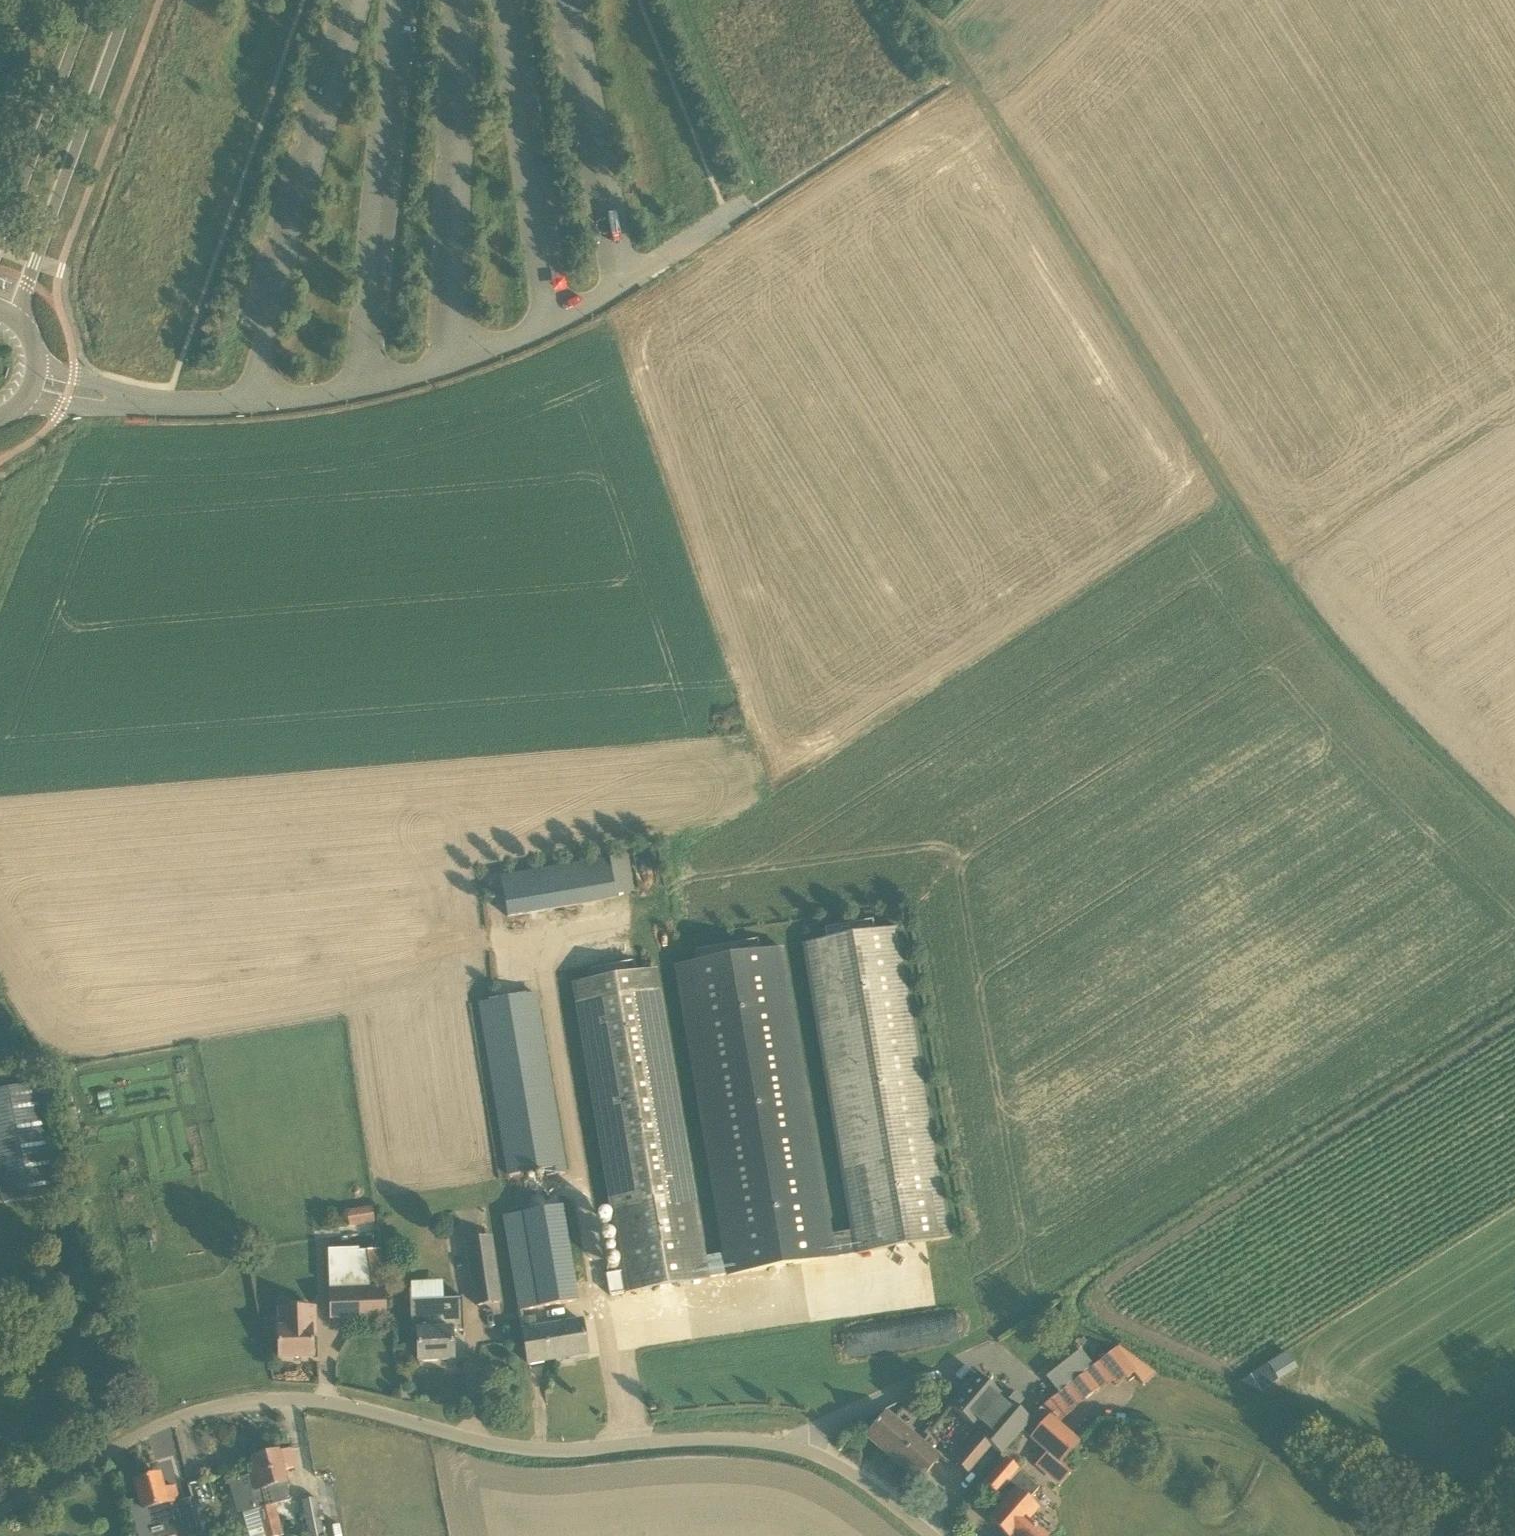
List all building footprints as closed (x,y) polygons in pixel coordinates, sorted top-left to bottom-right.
[(629,868),(627,856),(609,860),(500,878),(507,917),(615,899),(615,896),(611,872),(629,868)] [(606,1274),(610,1295),(707,1279),(707,1278),(727,1275),(727,1276),(834,1257),(856,1254),(949,1238),(896,929),(874,933),(872,920),(824,928),(826,941),(804,944),(853,1232),(830,1236),(781,948),(759,952),(757,940),(695,950),(697,962),(674,966),(723,1253),(703,1256),(655,970),(574,984),(622,1272),(606,1274)] [(565,1173),(534,993),(495,1000),(479,1003),(509,1176),(545,1170),(546,1176),(565,1173)] [(25,1085),(0,1090),(0,1179),(5,1202),(54,1192),(38,1117),(32,1118),(25,1085)] [(349,1226),(373,1222),(371,1206),(346,1210),(349,1226)] [(519,1310),(577,1301),(561,1206),(503,1216),(519,1310)] [(476,1305),(499,1301),(489,1237),(467,1240),(476,1305)] [(356,1254),(361,1285),(385,1281),(380,1250),(356,1254)] [(383,1320),(382,1287),(329,1288),(329,1318),(351,1318),(351,1320),(383,1320)] [(417,1331),(419,1361),(453,1359),(452,1332),(465,1331),(465,1307),(464,1297),(410,1299),(412,1331),(417,1331)] [(279,1358),(313,1357),(312,1331),(315,1331),(314,1307),(278,1308),(279,1358)] [(537,1328),(535,1318),(521,1320),(523,1330),(529,1364),(588,1354),(582,1320),(537,1328)] [(1052,1401),(1030,1421),(1021,1430),(1030,1438),(1029,1439),(1046,1454),(1036,1465),(1058,1487),(1070,1473),(1059,1463),(1079,1442),(1058,1423),(1099,1389),(1101,1391),(1112,1381),(1116,1386),(1134,1373),(1116,1350),(1065,1389),(1052,1401)] [(1287,1352),(1241,1382),(1263,1392),(1298,1369),(1287,1352)] [(956,1461),(968,1472),(982,1457),(991,1446),(1001,1454),(1021,1430),(1030,1421),(1015,1409),(1007,1402),(1003,1407),(995,1400),(999,1396),(976,1376),(949,1408),(972,1428),(976,1423),(983,1430),(969,1446),(956,1461)] [(919,1482),(940,1458),(887,1413),(866,1437),(919,1482)] [(286,1482),(277,1452),(253,1459),(258,1473),(233,1480),(250,1535),(283,1535),(274,1505),(291,1500),(286,1482)] [(1039,1487),(1005,1458),(983,1485),(996,1496),(998,1493),(1005,1500),(988,1519),(1007,1535),(1046,1535),(1029,1521),(1039,1508),(1028,1499),(1039,1487)] [(164,1491),(160,1475),(135,1482),(144,1509),(178,1500),(175,1488),(164,1491)] [(309,1535),(325,1535),(317,1498),(302,1502),(309,1535)] [(180,1531),(198,1526),(193,1506),(175,1511),(180,1531)]
